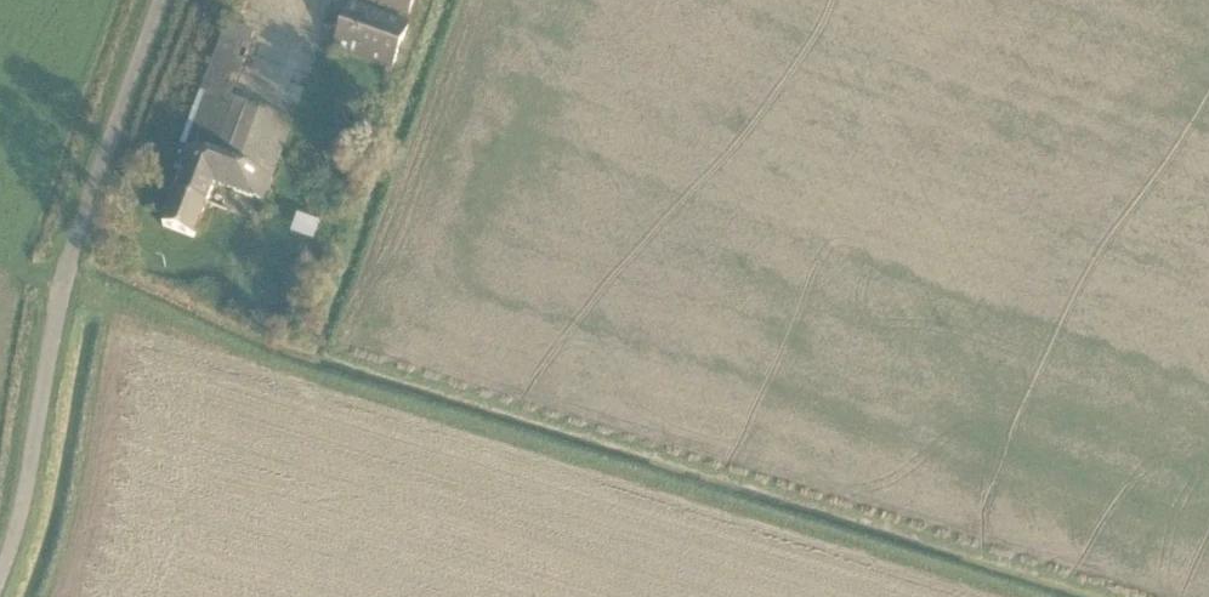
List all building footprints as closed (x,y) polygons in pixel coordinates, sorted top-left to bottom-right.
[(410,17),(416,0),(365,0),(410,17)] [(392,71),(409,25),(351,3),(345,20),(330,15),(325,28),(340,33),(334,49),(392,71)] [(228,211),(236,191),(264,202),(294,120),(238,99),(262,35),(228,22),(175,169),(185,172),(164,228),(195,239),(208,204),(228,211)]
